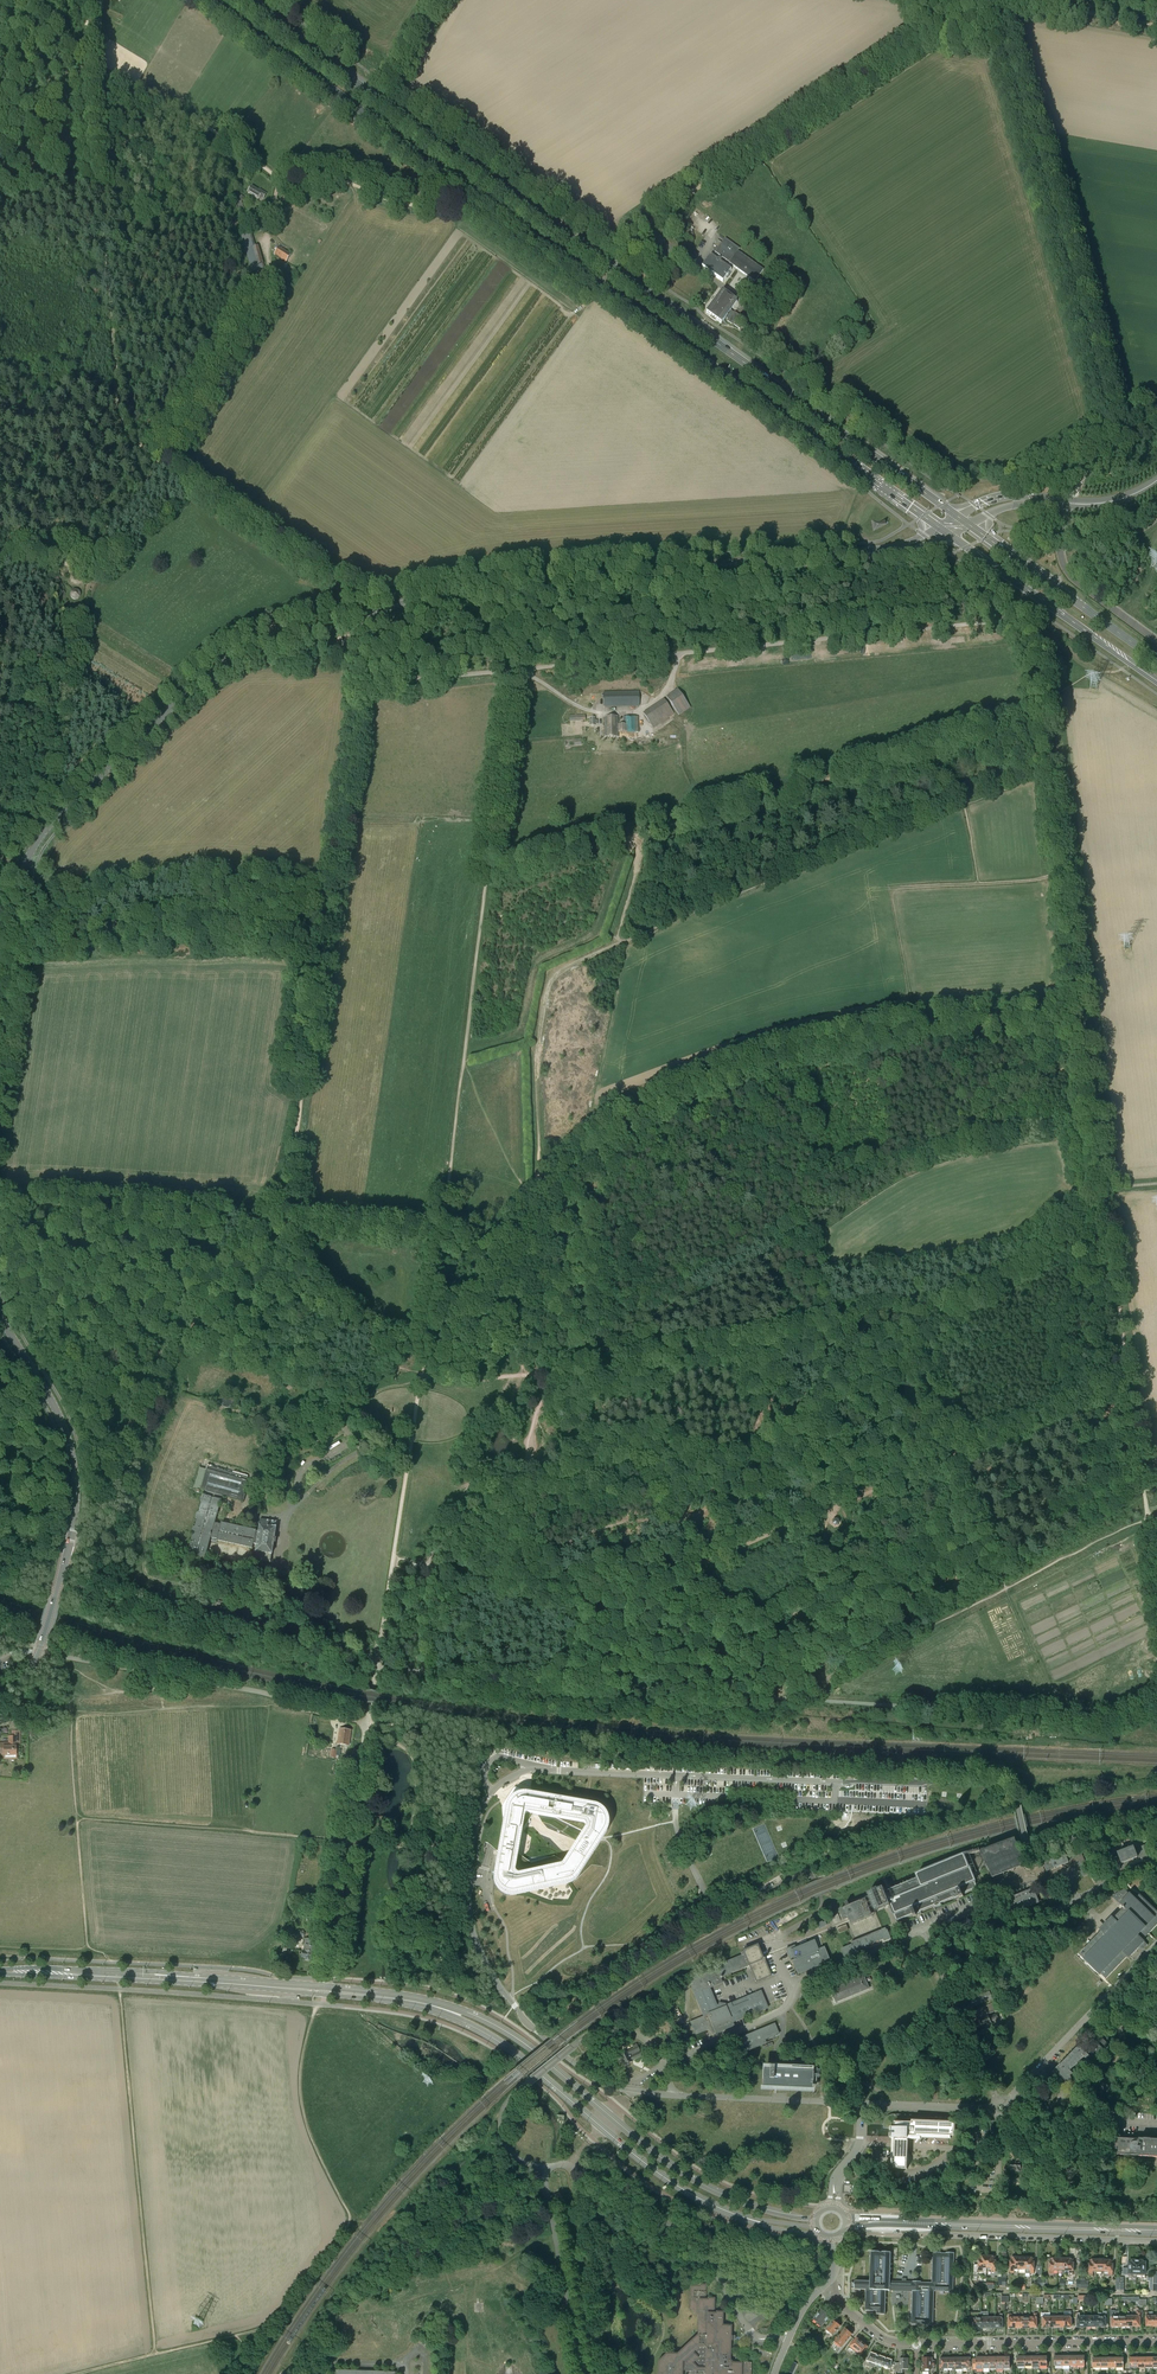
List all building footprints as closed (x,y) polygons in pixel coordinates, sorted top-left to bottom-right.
[(252,187),(248,193),(259,199),(260,197),(263,199),(266,194),(260,190),(259,191),(252,187)] [(678,224),(676,228),(691,239),(694,238),(694,235),(693,235),(692,230),(688,231),(686,230),(689,225),(682,220),(679,225),(678,224)] [(264,264),(259,246),(254,247),(250,230),(241,232),(250,267),(255,266),(264,264)] [(718,240),(714,246),(716,247),(714,250),(715,250),(714,252),(728,262),(729,263),(755,281),(763,269),(738,251),(739,249),(725,238),(721,243),(718,240)] [(279,247),(278,248),(274,255),(286,262),(291,254),(279,247)] [(701,267),(723,282),(732,270),(710,255),(701,267)] [(737,302),(722,291),(706,313),(721,323),(725,317),(729,320),(728,321),(732,325),(739,315),(734,312),(730,318),(727,315),(737,302)] [(872,520),(873,528),(887,526),(886,518),(872,520)] [(76,590),(74,590),(73,591),(72,592),(71,593),(71,595),(71,596),(72,597),(73,598),(75,599),(76,599),(77,598),(79,597),(79,596),(80,595),(80,593),(79,592),(78,591),(77,590),(76,590)] [(679,716),(684,712),(691,708),(678,689),(666,697),(679,716)] [(639,691),(610,692),(604,692),(604,706),(640,706),(639,691)] [(674,714),(666,702),(664,699),(643,713),(654,728),(674,714)] [(618,724),(618,717),(604,717),(605,737),(618,736),(618,732),(618,724)] [(624,724),(618,724),(618,732),(639,732),(638,717),(623,717),(624,724)] [(581,738),(564,740),(565,747),(582,744),(581,738)] [(217,1404),(223,1405),(223,1406),(225,1408),(227,1409),(230,1408),(230,1407),(236,1409),(237,1403),(239,1398),(220,1393),(219,1398),(217,1404)] [(252,1549),(253,1544),(256,1544),(255,1552),(256,1552),(254,1560),(270,1562),(272,1555),(273,1553),(272,1553),(273,1547),(274,1547),(274,1543),(275,1538),(276,1534),(275,1534),(276,1528),(277,1527),(276,1526),(276,1521),(261,1519),(260,1525),(259,1525),(258,1532),(256,1532),(257,1530),(256,1530),(222,1523),(222,1522),(221,1522),(221,1524),(214,1523),(221,1500),(221,1501),(222,1500),(223,1495),(242,1501),(247,1481),(248,1477),(208,1466),(207,1469),(201,1489),(204,1490),(203,1494),(202,1494),(200,1501),(202,1501),(199,1512),(197,1512),(196,1518),(197,1519),(195,1527),(193,1526),(192,1532),(193,1533),(191,1541),(189,1541),(188,1547),(189,1547),(187,1556),(195,1558),(196,1558),(204,1561),(209,1540),(212,1541),(217,1542),(217,1541),(252,1549)] [(219,1586),(218,1591),(230,1593),(231,1588),(240,1590),(242,1580),(217,1576),(215,1585),(219,1586)] [(338,1744),(348,1745),(350,1731),(340,1729),(338,1744)] [(15,1755),(15,1742),(20,1742),(20,1735),(20,1730),(11,1730),(12,1735),(8,1735),(8,1746),(3,1746),(3,1745),(0,1745),(0,1754),(3,1754),(3,1755),(15,1755)] [(518,1798),(515,1800),(512,1803),(510,1806),(508,1809),(508,1812),(498,1879),(498,1882),(498,1885),(499,1888),(500,1891),(503,1895),(506,1897),(509,1899),(512,1900),(516,1900),(521,1899),(577,1885),(605,1838),(608,1833),(609,1830),(610,1828),(610,1823),(609,1819),(608,1817),(606,1813),(603,1811),(601,1809),(598,1808),(595,1807),(527,1797),(524,1797),(521,1797),(518,1798)] [(779,1857),(764,1824),(752,1829),(767,1862),(779,1857)] [(985,1851),(980,1852),(981,1855),(983,1854),(987,1864),(988,1867),(1020,1854),(1019,1851),(1015,1841),(985,1853),(985,1851)] [(1134,1848),(1118,1854),(1119,1856),(1109,1860),(1114,1873),(1149,1859),(1144,1846),(1134,1850),(1134,1848)] [(1077,1863),(1083,1877),(1090,1874),(1081,1853),(1075,1855),(1073,1851),(1066,1854),(1065,1853),(1050,1859),(1050,1860),(1043,1863),(1047,1871),(1054,1868),(1054,1869),(1069,1863),(1069,1862),(1076,1859),(1077,1863)] [(848,1903),(845,1904),(846,1906),(843,1907),(844,1909),(840,1910),(844,1920),(874,1908),(875,1911),(876,1912),(876,1913),(890,1907),(890,1908),(890,1910),(892,1910),(892,1911),(891,1912),(892,1914),(893,1914),(894,1915),(897,1921),(913,1914),(914,1916),(916,1915),(921,1913),(921,1911),(934,1906),(934,1908),(941,1905),(940,1903),(954,1898),(954,1899),(960,1897),(960,1898),(963,1897),(962,1894),(977,1888),(975,1882),(976,1882),(971,1871),(965,1855),(938,1866),(916,1875),(918,1879),(913,1881),(913,1880),(913,1881),(908,1883),(908,1882),(908,1883),(902,1885),(901,1885),(901,1886),(897,1887),(896,1887),(896,1888),(892,1889),(891,1889),(891,1890),(885,1892),(884,1888),(868,1894),(868,1896),(849,1904),(848,1903)] [(1004,1900),(1004,1901),(1006,1904),(1003,1905),(1007,1915),(1038,1902),(1034,1892),(1031,1893),(1030,1890),(1004,1900)] [(1113,1898),(1120,1905),(1121,1904),(1124,1908),(1123,1909),(1124,1910),(1114,1920),(1112,1918),(1099,1932),(1100,1934),(1080,1955),(1084,1959),(1084,1960),(1100,1975),(1101,1974),(1106,1978),(1127,1956),(1129,1958),(1139,1947),(1143,1948),(1147,1945),(1142,1940),(1156,1925),(1156,1912),(1140,1896),(1136,1900),(1130,1895),(1125,1890),(1115,1895),(1113,1898)] [(846,1925),(837,1928),(839,1934),(848,1930),(846,1925)] [(1076,1934),(1083,1927),(1080,1925),(1074,1932),(1076,1934)] [(881,1930),(879,1931),(852,1942),(853,1945),(842,1949),(845,1957),(860,1951),(861,1951),(870,1947),(869,1945),(884,1939),(885,1941),(891,1938),(887,1930),(886,1931),(886,1929),(881,1930)] [(301,1957),(305,1958),(305,1960),(309,1961),(310,1959),(314,1960),(315,1953),(314,1953),(316,1940),(305,1938),(303,1951),(302,1951),(301,1957)] [(790,1948),(787,1950),(791,1961),(791,1962),(792,1961),(798,1975),(830,1962),(824,1948),(818,1950),(814,1941),(791,1950),(790,1948)] [(768,2008),(766,2004),(761,1991),(726,2005),(725,2004),(719,2003),(719,2005),(717,2006),(710,1988),(722,1983),(721,1979),(722,1978),(722,1977),(725,1976),(726,1979),(732,1976),(730,1973),(750,1965),(756,1982),(771,1976),(764,1959),(763,1959),(763,1958),(762,1956),(757,1945),(742,1951),(743,1952),(741,1953),(742,1955),(695,1975),(696,1978),(691,1980),(693,1985),(691,1986),(703,2016),(690,2022),(693,2029),(694,2028),(696,2034),(709,2029),(713,2034),(716,2033),(734,2026),(733,2023),(768,2008)] [(848,1983),(831,1990),(836,2002),(869,1989),(864,1976),(859,1978),(857,1976),(848,1980),(848,1983)] [(966,2010),(993,1998),(990,1991),(963,2003),(966,2010)] [(774,2024),(738,2039),(743,2052),(766,2043),(764,2040),(779,2034),(774,2024)] [(1061,2080),(1060,2081),(1058,2083),(1062,2086),(1066,2082),(1067,2083),(1068,2084),(1069,2084),(1070,2084),(1070,2083),(1071,2083),(1072,2082),(1072,2081),(1072,2080),(1072,2079),(1072,2078),(1071,2078),(1071,2077),(1074,2073),(1090,2057),(1093,2061),(1103,2050),(1104,2051),(1109,2045),(1100,2037),(1095,2042),(1096,2044),(1091,2050),(1082,2041),(1075,2049),(1076,2050),(1061,2065),(1060,2064),(1052,2072),(1061,2080)] [(628,2063),(632,2061),(633,2061),(632,2060),(642,2056),(639,2050),(640,2050),(636,2044),(632,2046),(633,2048),(627,2051),(619,2055),(619,2056),(618,2057),(619,2060),(621,2059),(624,2065),(625,2065),(625,2066),(628,2064),(628,2063)] [(762,2088),(772,2088),(816,2090),(817,2069),(782,2067),(782,2068),(762,2067),(761,2080),(762,2081),(762,2088)] [(1111,2087),(1102,2083),(1099,2089),(1109,2093),(1111,2087)] [(889,2116),(888,2116),(887,2117),(886,2118),(885,2119),(884,2120),(884,2121),(884,2122),(884,2123),(883,2123),(883,2125),(883,2129),(890,2129),(890,2136),(890,2138),(892,2138),(892,2146),(891,2163),(893,2163),(893,2165),(894,2166),(894,2167),(895,2167),(895,2168),(896,2168),(896,2169),(897,2169),(898,2169),(907,2169),(908,2146),(908,2139),(921,2139),(921,2137),(951,2138),(951,2136),(952,2136),(953,2136),(954,2135),(955,2134),(955,2133),(955,2122),(913,2121),(913,2115),(894,2115),(893,2115),(892,2115),(891,2115),(890,2115),(889,2116)] [(1151,2140),(1144,2139),(1144,2140),(1139,2139),(1139,2140),(1116,2139),(1115,2154),(1138,2156),(1156,2157),(1156,2140),(1151,2140)] [(1011,2168),(1011,2170),(1015,2170),(1015,2171),(1025,2171),(1025,2169),(1026,2169),(1027,2158),(1019,2158),(1016,2161),(1016,2162),(1011,2162),(1011,2164),(1010,2164),(1010,2168),(1011,2168)] [(945,2292),(953,2292),(955,2253),(946,2252),(946,2253),(941,2253),(941,2252),(933,2252),(932,2283),(921,2282),(922,2282),(913,2281),(913,2282),(907,2282),(907,2278),(903,2278),(902,2282),(890,2282),(891,2252),(883,2252),(883,2253),(880,2253),(880,2252),(871,2252),(871,2281),(855,2281),(855,2289),(866,2290),(866,2311),(874,2311),(877,2311),(877,2314),(885,2315),(886,2290),(913,2291),(912,2325),(920,2325),(920,2324),(925,2324),(925,2325),(933,2325),(934,2291),(945,2291),(945,2292)] [(987,2269),(987,2257),(980,2256),(980,2260),(979,2260),(978,2272),(983,2272),(983,2268),(987,2269)] [(987,2257),(987,2269),(991,2269),(991,2272),(995,2272),(996,2261),(995,2261),(995,2257),(987,2257)] [(1018,2263),(1018,2258),(1012,2257),(1012,2261),(1011,2261),(1010,2273),(1014,2273),(1014,2269),(1019,2269),(1019,2263),(1018,2263)] [(1019,2263),(1019,2269),(1025,2270),(1026,2270),(1026,2263),(1027,2263),(1027,2258),(1024,2258),(1024,2257),(1020,2257),(1020,2258),(1018,2258),(1018,2263),(1019,2263)] [(1030,2274),(1030,2273),(1034,2274),(1034,2262),(1033,2262),(1033,2258),(1027,2258),(1027,2263),(1026,2263),(1026,2270),(1025,2270),(1025,2274),(1025,2277),(1030,2277),(1030,2274)] [(1058,2271),(1062,2271),(1062,2274),(1065,2274),(1065,2271),(1065,2264),(1066,2264),(1066,2259),(1063,2259),(1062,2258),(1059,2258),(1059,2259),(1058,2259),(1057,2264),(1058,2264),(1058,2271)] [(1054,2271),(1058,2271),(1058,2264),(1057,2264),(1058,2259),(1051,2259),(1051,2262),(1050,2262),(1050,2274),(1054,2274),(1054,2271)] [(1073,2259),(1066,2259),(1066,2264),(1065,2264),(1065,2271),(1069,2271),(1069,2275),(1073,2275),(1074,2263),(1072,2263),(1073,2259)] [(1106,2260),(1102,2260),(1102,2259),(1099,2259),(1098,2260),(1097,2260),(1097,2266),(1097,2272),(1105,2272),(1105,2266),(1106,2266),(1106,2260)] [(1093,2272),(1097,2272),(1097,2266),(1097,2260),(1090,2260),(1090,2263),(1089,2263),(1089,2275),(1093,2275),(1093,2272)] [(1112,2261),(1106,2260),(1106,2266),(1105,2266),(1105,2272),(1109,2272),(1108,2276),(1112,2276),(1113,2264),(1112,2264),(1112,2261)] [(1129,2275),(1137,2275),(1137,2261),(1132,2260),(1132,2262),(1129,2262),(1129,2275)] [(1143,2261),(1137,2261),(1137,2275),(1145,2276),(1146,2262),(1143,2262),(1143,2261)] [(1085,2280),(1081,2280),(1080,2288),(1089,2288),(1089,2280),(1085,2280)] [(751,2363),(730,2362),(732,2325),(723,2325),(723,2312),(716,2311),(716,2313),(714,2312),(715,2298),(708,2298),(708,2299),(706,2299),(707,2284),(700,2284),(699,2285),(691,2285),(690,2308),(698,2317),(698,2334),(677,2353),(667,2353),(658,2361),(658,2373),(683,2373),(683,2370),(691,2370),(691,2373),(696,2373),(696,2371),(705,2371),(705,2373),(751,2373),(751,2363)] [(830,2316),(825,2312),(825,2311),(823,2310),(822,2310),(819,2313),(819,2312),(815,2317),(815,2318),(814,2319),(818,2322),(817,2323),(821,2327),(830,2316)] [(1103,2313),(1099,2313),(1099,2315),(1099,2327),(1106,2327),(1106,2317),(1107,2317),(1107,2311),(1103,2311),(1103,2313)] [(1133,2315),(1133,2326),(1140,2326),(1140,2317),(1142,2317),(1142,2311),(1137,2311),(1137,2315),(1133,2315)] [(1050,2327),(1050,2316),(1050,2313),(1041,2313),(1041,2316),(1043,2316),(1043,2327),(1050,2327)] [(841,2326),(838,2323),(838,2322),(838,2321),(837,2321),(836,2321),(835,2321),(834,2320),(827,2330),(827,2331),(827,2332),(827,2333),(828,2333),(829,2333),(830,2333),(833,2335),(841,2326)] [(846,2329),(835,2341),(842,2347),(852,2334),(849,2331),(849,2330),(848,2329),(847,2329),(846,2329)] [(855,2352),(863,2342),(861,2340),(859,2340),(857,2338),(849,2347),(855,2352)] [(866,2344),(863,2342),(855,2352),(860,2356),(868,2347),(866,2345),(866,2344)] [(875,2363),(878,2355),(871,2353),(867,2361),(875,2363)] [(878,2355),(875,2363),(874,2366),(881,2369),(882,2366),(886,2358),(878,2355)] [(976,2368),(983,2368),(983,2357),(976,2357),(976,2359),(973,2359),(973,2370),(976,2370),(976,2368)] [(886,2358),(882,2366),(890,2369),(890,2371),(894,2372),(895,2365),(891,2364),(892,2360),(886,2358)] [(896,2373),(903,2373),(903,2369),(909,2369),(909,2358),(900,2358),(900,2365),(895,2365),(896,2365),(895,2365),(894,2372),(894,2373),(896,2373)] [(932,2358),(923,2358),(923,2372),(929,2372),(929,2370),(931,2370),(932,2369),(932,2366),(935,2366),(935,2361),(934,2361),(932,2360),(932,2358)] [(793,2362),(788,2372),(792,2373),(793,2373),(797,2364),(793,2362)] [(512,2365),(500,2371),(501,2373),(516,2373),(512,2365)]
